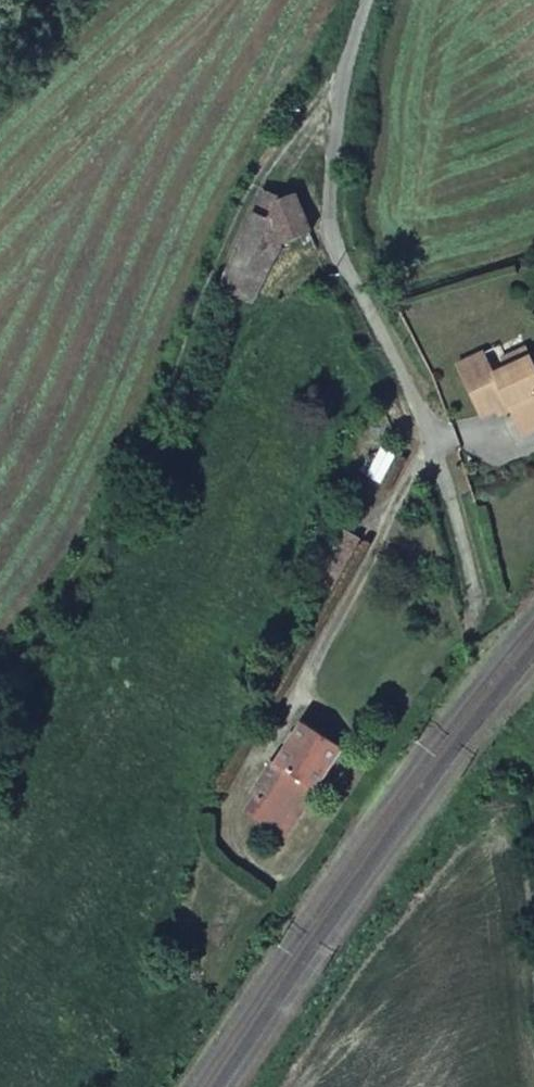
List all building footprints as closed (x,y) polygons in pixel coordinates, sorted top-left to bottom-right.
[(264,189),(219,289),(253,304),(281,247),(314,231),(310,224),(296,193),(284,198),(264,189)] [(486,387),(522,373),(517,361),(492,370),(489,360),(452,374),(456,384),(482,374),(486,387)] [(522,373),(486,387),(482,374),(456,384),(472,426),(498,417),(510,447),(511,449),(520,445),(533,440),(533,369),(522,373)] [(284,764),(325,791),(350,754),(311,726),(284,764)] [(305,819),(325,791),(284,764),(271,782),(264,793),(305,819)] [(291,840),(305,819),(264,793),(262,795),(268,800),(258,816),(291,840)]
